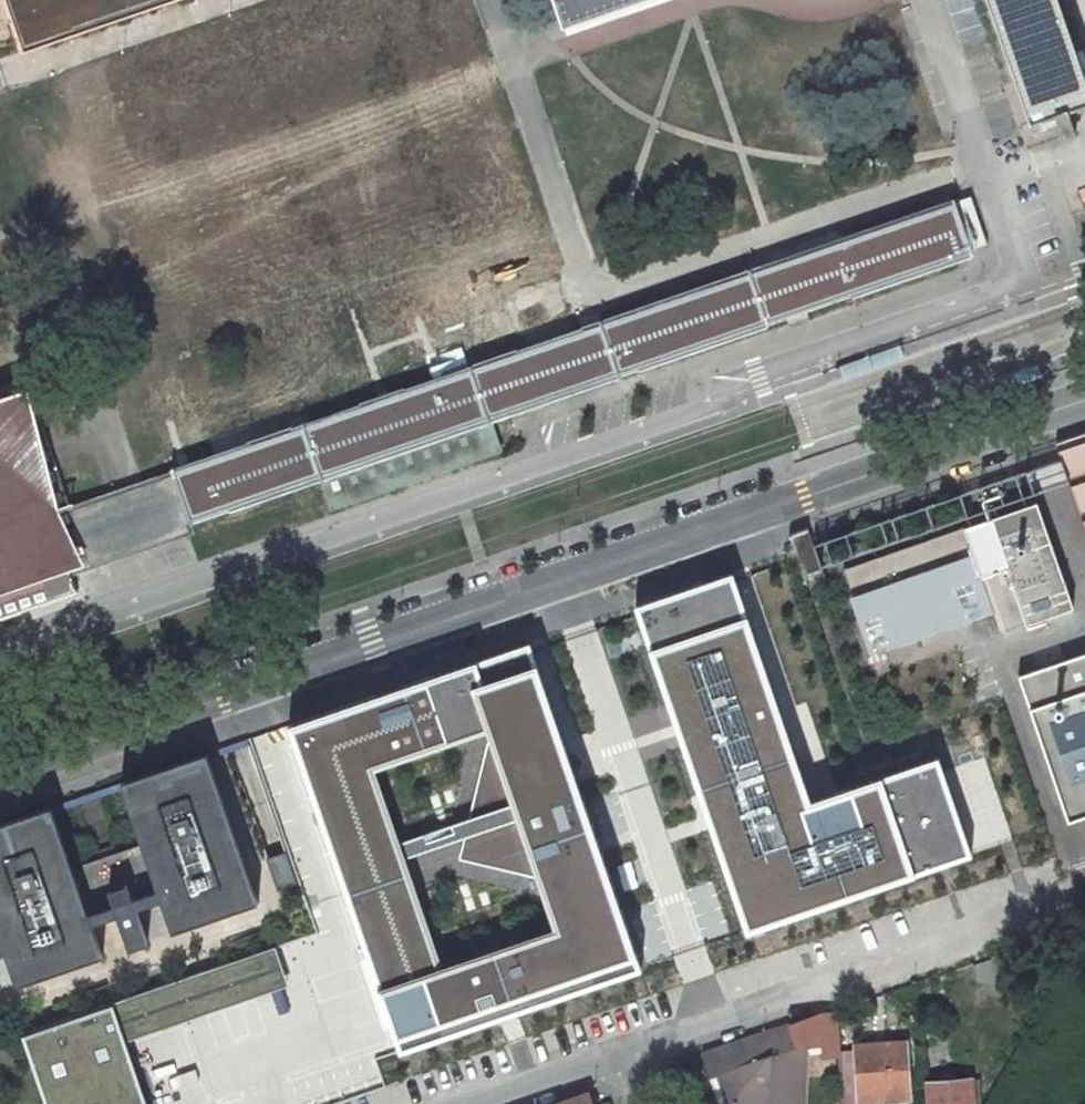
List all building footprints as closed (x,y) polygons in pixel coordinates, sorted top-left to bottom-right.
[(20,42),(30,39),(41,35),(43,40),(159,0),(5,0),(20,42)] [(561,27),(641,0),(552,0),(561,27)] [(1059,0),(990,0),(1031,120),(1030,120),(1030,123),(1055,114),(1064,140),(1076,136),(1067,110),(1084,105),(1084,76),(1059,0)] [(43,40),(41,35),(30,39),(20,42),(22,47),(43,40)] [(107,493),(70,506),(90,568),(102,564),(98,553),(140,538),(190,521),(320,476),(331,509),(501,450),(490,418),(786,316),(806,309),(972,252),(971,250),(957,202),(784,261),(587,328),(578,331),(189,465),(175,470),(141,482),(127,487),(107,493)] [(26,378),(0,387),(0,619),(78,592),(72,574),(90,568),(70,506),(54,460),(49,446),(26,378)] [(1058,443),(1063,458),(1084,521),(1084,434),(1058,443)] [(1074,608),(1037,502),(845,569),(856,599),(975,557),(993,610),(984,614),(992,636),(1074,608)] [(194,533),(190,521),(140,538),(98,553),(102,564),(194,533)] [(810,545),(805,530),(790,535),(806,581),(821,576),(810,545)] [(993,610),(975,557),(856,599),(874,652),(984,614),(993,610)] [(722,576),(626,609),(641,653),(740,934),(913,874),(962,857),(937,787),(928,760),(879,778),(838,792),(802,804),(797,790),(737,619),(722,576)] [(633,971),(528,670),(520,646),(465,665),(290,727),(375,990),(397,1053),(633,971)] [(1053,837),(1084,826),(1084,673),(1007,698),(1053,837)] [(3,954),(14,986),(100,957),(89,924),(115,915),(127,950),(145,944),(133,909),(160,900),(171,932),(256,902),(204,755),(121,784),(142,843),(114,852),(112,845),(93,852),(95,859),(71,867),(49,805),(0,823),(0,955),(3,954)] [(275,855),(266,859),(277,891),(297,884),(285,852),(275,855)] [(276,946),(113,1001),(128,1042),(290,986),(276,946)] [(24,1032),(49,1103),(150,1103),(128,1042),(113,1001),(24,1032)] [(840,1052),(838,1013),(822,1014),(704,1054),(712,1077),(719,1075),(730,1103),(752,1103),(752,1101),(768,1101),(768,1103),(802,1103),(804,1046),(821,1040),(822,1053),(840,1052)] [(840,1052),(844,1103),(855,1103),(855,1098),(858,1098),(858,1103),(881,1102),(881,1097),(910,1095),(907,1042),(855,1045),(855,1051),(840,1052)] [(925,1082),(926,1103),(974,1103),(972,1078),(925,1082)]
